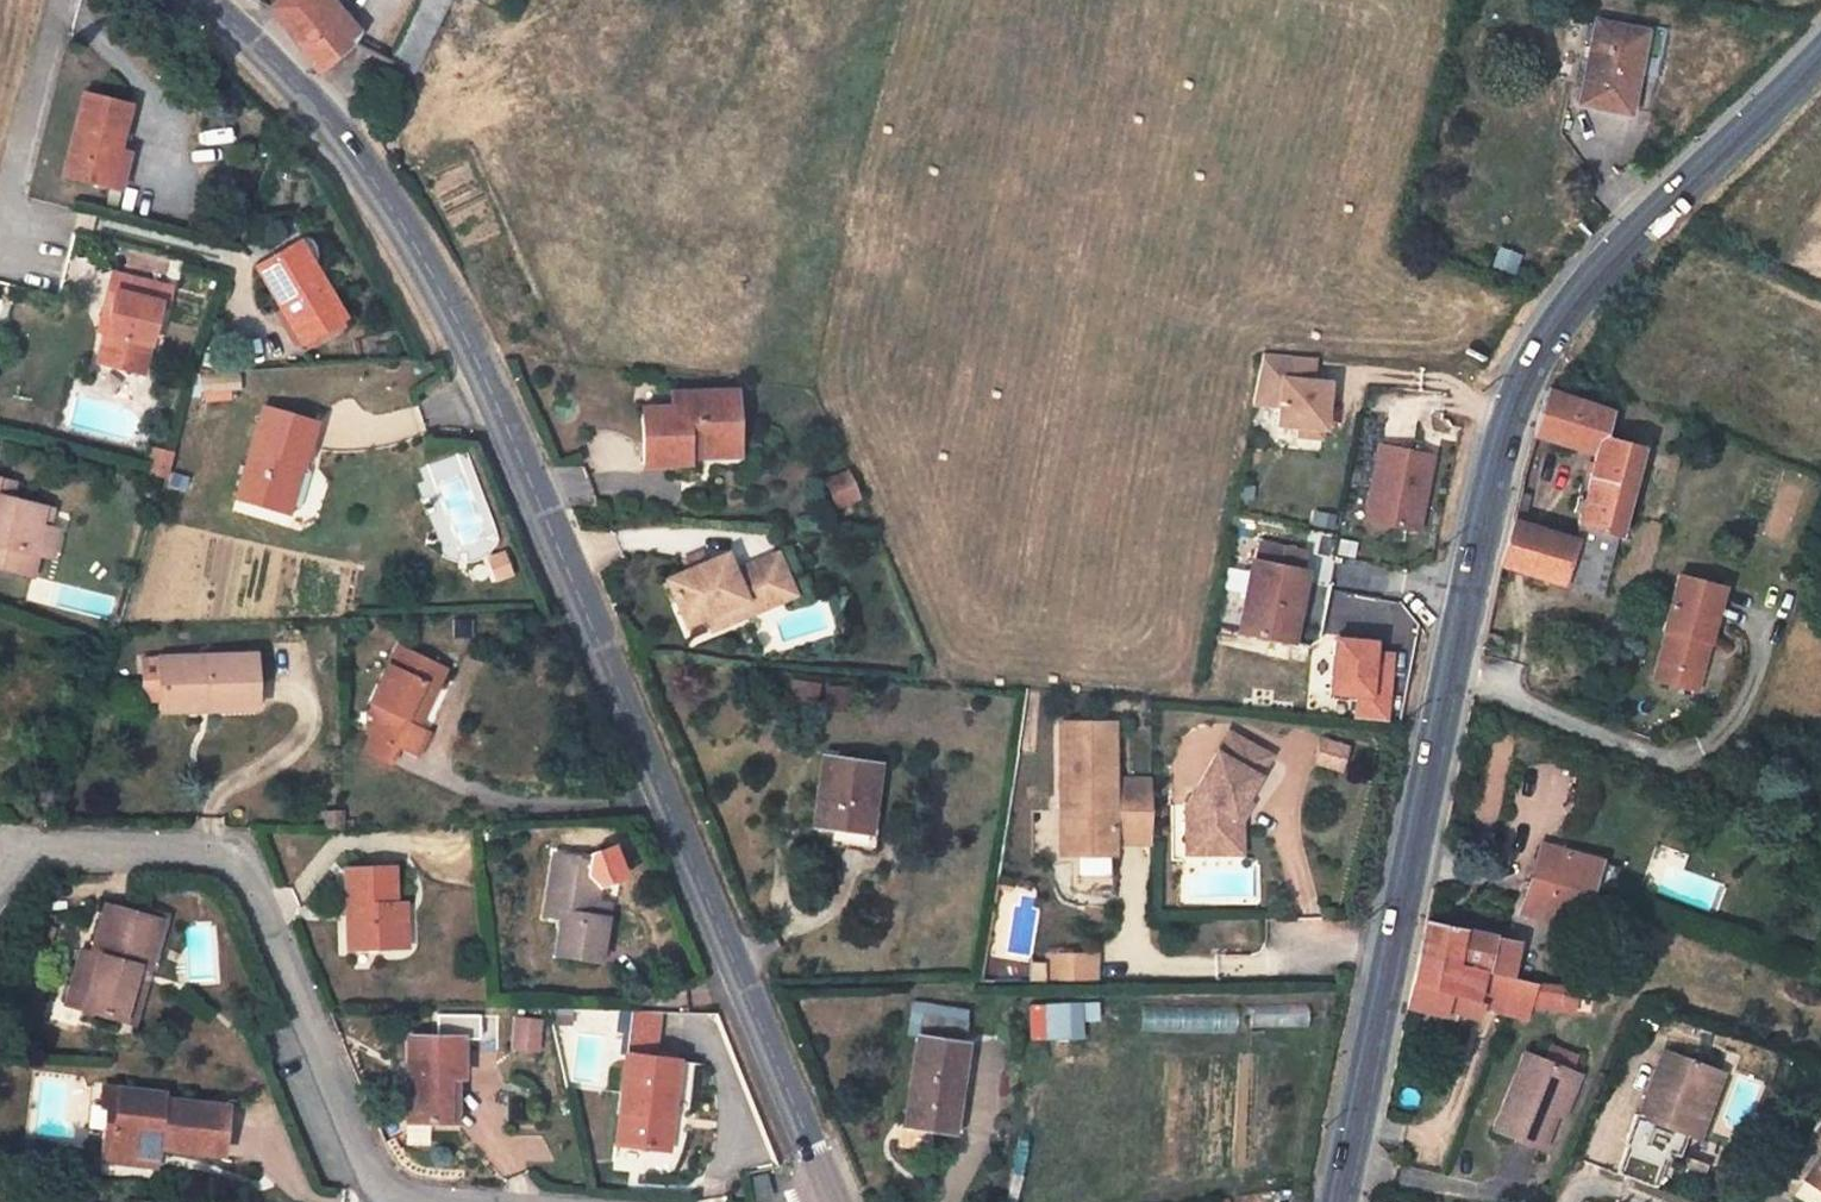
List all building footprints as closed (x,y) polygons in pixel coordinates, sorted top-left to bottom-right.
[(263,9),(317,74),(357,41),(363,28),(334,0),(271,0),(263,9)] [(409,20),(434,32),(450,0),(420,0),(409,20)] [(1624,0),(1614,0),(1603,79),(1654,87),(1661,47),(1654,45),(1661,5),(1624,0)] [(434,32),(409,20),(387,60),(412,73),(434,32)] [(125,110),(79,99),(61,181),(100,190),(109,154),(114,156),(125,110)] [(124,158),(114,156),(109,154),(100,190),(118,194),(124,158)] [(297,241),(290,245),(312,288),(321,283),(297,241)] [(290,245),(252,267),(297,346),(300,344),(339,320),(341,319),(321,283),(312,288),(290,245)] [(111,280),(103,313),(111,316),(109,325),(113,325),(110,340),(106,338),(100,370),(144,380),(160,309),(164,291),(111,280)] [(172,293),(164,291),(160,309),(169,311),(172,293)] [(97,337),(106,338),(110,340),(113,325),(109,325),(111,316),(103,313),(97,337)] [(342,326),(339,320),(300,344),(302,349),(342,326)] [(1316,361),(1263,355),(1256,403),(1280,403),(1279,427),(1299,429),(1322,430),(1332,431),(1333,381),(1315,380),(1316,361)] [(238,379),(197,381),(199,396),(238,394),(238,379)] [(1626,410),(1571,387),(1555,432),(1613,455),(1595,527),(1533,507),(1522,556),(1612,583),(1623,538),(1630,540),(1655,445),(1621,431),(1626,410)] [(736,389),(683,393),(684,407),(670,407),(644,409),(646,464),(688,461),(688,456),(686,444),(739,441),(736,389)] [(683,393),(670,393),(670,407),(684,407),(683,393)] [(293,521),(307,479),(303,472),(302,470),(298,468),(312,427),(259,410),(230,500),(293,521)] [(1322,440),(1322,430),(1299,429),(1299,438),(1322,440)] [(740,453),(739,441),(686,444),(688,456),(740,453)] [(849,472),(838,446),(813,457),(824,482),(849,472)] [(1435,458),(1382,447),(1368,516),(1422,526),(1435,458)] [(143,478),(160,482),(168,457),(151,452),(143,478)] [(41,580),(45,559),(50,560),(56,533),(47,532),(51,511),(19,504),(9,502),(12,488),(0,485),(0,572),(41,580)] [(22,490),(12,488),(9,502),(19,504),(22,490)] [(61,513),(51,511),(47,532),(56,533),(61,513)] [(673,540),(654,547),(670,594),(694,586),(732,573),(737,589),(767,579),(766,573),(754,536),(752,531),(730,538),(732,544),(723,547),(716,526),(691,535),(673,540)] [(670,533),(673,540),(691,535),(688,527),(670,533)] [(769,531),(754,536),(766,573),(781,568),(769,531)] [(68,536),(56,533),(50,560),(62,562),(68,536)] [(504,536),(491,542),(500,565),(514,560),(504,536)] [(1304,550),(1259,541),(1255,560),(1250,559),(1237,628),(1293,638),(1307,570),(1300,568),(1304,550)] [(1687,614),(1676,660),(1717,670),(1741,572),(1696,561),(1683,614),(1687,614)] [(732,573),(694,586),(700,601),(737,589),(732,573)] [(1395,654),(1381,653),(1382,643),(1338,640),(1335,695),(1359,696),(1357,717),(1390,720),(1395,654)] [(451,669),(406,645),(376,702),(386,707),(380,718),(372,733),(378,736),(371,751),(395,764),(402,749),(421,759),(428,743),(434,732),(423,726),(451,669)] [(152,697),(167,697),(214,697),(214,708),(262,708),(262,654),(151,655),(152,697)] [(168,709),(214,708),(214,697),(167,697),(168,709)] [(1077,786),(1077,828),(1117,828),(1117,816),(1155,816),(1154,753),(1117,754),(1116,697),(1063,697),(1065,786),(1077,786)] [(1188,782),(1189,823),(1216,822),(1216,819),(1243,819),(1243,796),(1237,791),(1270,730),(1229,708),(1188,782)] [(858,746),(803,737),(792,806),(847,814),(858,746)] [(1065,828),(1077,828),(1077,786),(1065,786),(1065,828)] [(1243,829),(1243,819),(1216,819),(1216,822),(1189,823),(1189,830),(1243,829)] [(1542,835),(1537,866),(1592,876),(1597,846),(1542,835)] [(560,840),(551,888),(568,891),(565,908),(560,940),(602,949),(612,895),(598,892),(602,868),(593,866),(597,847),(560,840)] [(605,849),(597,847),(593,866),(602,868),(605,849)] [(1557,903),(1587,909),(1592,876),(1537,866),(1534,883),(1529,903),(1556,910),(1557,903)] [(394,871),(345,872),(344,950),(392,951),(393,905),(394,871)] [(548,905),(565,908),(568,891),(551,888),(548,905)] [(169,922),(111,904),(97,949),(85,945),(67,1001),(124,1019),(139,970),(152,974),(169,922)] [(403,906),(393,905),(392,951),(402,951),(403,906)] [(1443,924),(1438,947),(1520,962),(1525,931),(1446,912),(1443,924)] [(1054,952),(1102,951),(1102,924),(1053,925),(1054,952)] [(1559,968),(1520,962),(1438,947),(1429,991),(1466,999),(1493,1005),(1496,991),(1551,1001),(1554,990),(1559,968)] [(1559,968),(1554,990),(1580,995),(1584,973),(1576,972),(1559,968)] [(136,1023),(152,974),(139,970),(124,1019),(136,1023)] [(1597,975),(1584,973),(1580,995),(1593,997),(1597,975)] [(641,991),(612,990),(615,1029),(615,1034),(644,1032),(641,991)] [(526,1002),(511,1000),(508,1026),(524,1029),(526,1002)] [(1080,1001),(1027,1003),(1029,1040),(1082,1037),(1080,1001)] [(944,1019),(896,1013),(883,1097),(930,1103),(944,1019)] [(472,1019),(417,1014),(411,1100),(452,1102),(455,1055),(469,1056),(472,1019)] [(668,1030),(644,1032),(615,1034),(622,1122),(664,1119),(661,1086),(671,1085),(668,1030)] [(1746,1053),(1695,1035),(1672,1097),(1669,1095),(1661,1119),(1695,1131),(1702,1108),(1724,1115),(1746,1053)] [(1589,1057),(1541,1039),(1513,1116),(1559,1136),(1574,1097),(1589,1057)] [(1756,1056),(1746,1053),(1724,1115),(1735,1119),(1756,1056)] [(465,1103),(469,1056),(455,1055),(452,1102),(465,1103)] [(1598,1059),(1589,1057),(1574,1097),(1584,1098),(1598,1059)] [(661,1086),(664,1119),(673,1118),(671,1085),(661,1086)] [(113,1129),(110,1150),(160,1157),(162,1140),(178,1142),(177,1149),(227,1155),(233,1109),(169,1101),(170,1094),(110,1087),(108,1106),(124,1108),(122,1130),(113,1129)] [(159,1167),(160,1157),(110,1150),(109,1161),(159,1167)] [(764,1182),(776,1177),(778,1175),(771,1158),(757,1163),(764,1182)]
